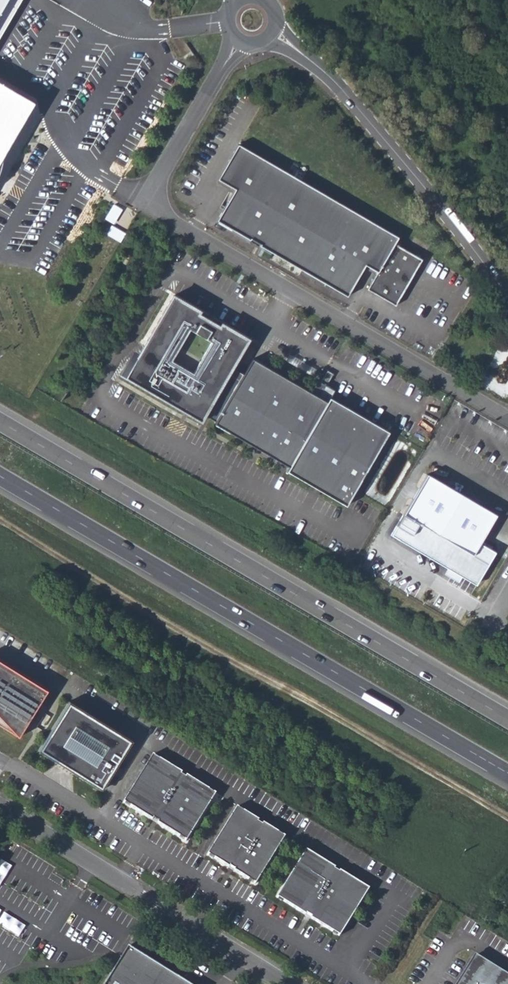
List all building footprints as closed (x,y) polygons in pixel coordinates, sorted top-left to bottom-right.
[(13,0),(0,0),(0,23),(13,0)] [(189,55),(181,61),(185,65),(192,59),(189,55)] [(22,111),(17,101),(0,91),(0,148),(22,111)] [(398,237),(238,144),(218,179),(235,189),(217,220),(250,240),(251,239),(260,244),(260,246),(347,296),(365,265),(377,272),(367,289),(395,306),(422,259),(394,243),(398,237)] [(200,311),(173,295),(128,372),(122,368),(119,374),(201,421),(205,415),(216,422),(215,424),(289,467),(287,471),(346,506),(389,432),(330,398),(327,402),(319,397),(252,359),(244,374),(240,381),(228,374),(232,367),(249,339),(221,324),(220,327),(198,314),(200,311)] [(319,381),(314,393),(328,399),(332,390),(326,387),(327,384),(319,381)] [(445,566),(477,584),(483,571),(480,569),(489,555),(474,546),(493,514),(423,475),(400,515),(397,513),(390,528),(414,543),(426,551),(438,562),(441,558),(447,561),(445,566)] [(0,662),(0,724),(18,736),(47,691),(0,662)] [(131,741),(69,702),(40,749),(101,787),(131,741)] [(181,772),(152,754),(123,801),(152,819),(153,818),(157,821),(156,822),(185,840),(215,793),(186,775),(185,777),(180,774),(181,772)] [(236,806),(207,854),(228,867),(229,865),(234,869),(233,870),(255,884),(284,836),(262,823),(261,825),(257,821),(258,820),(236,806)] [(305,849),(276,897),(305,915),(306,913),(311,916),(310,918),(339,936),(368,888),(339,870),(338,872),(334,869),(335,868),(305,849)] [(105,983),(187,983),(128,947),(105,983)] [(455,983),(507,983),(507,975),(476,956),(472,956),(455,983)]
